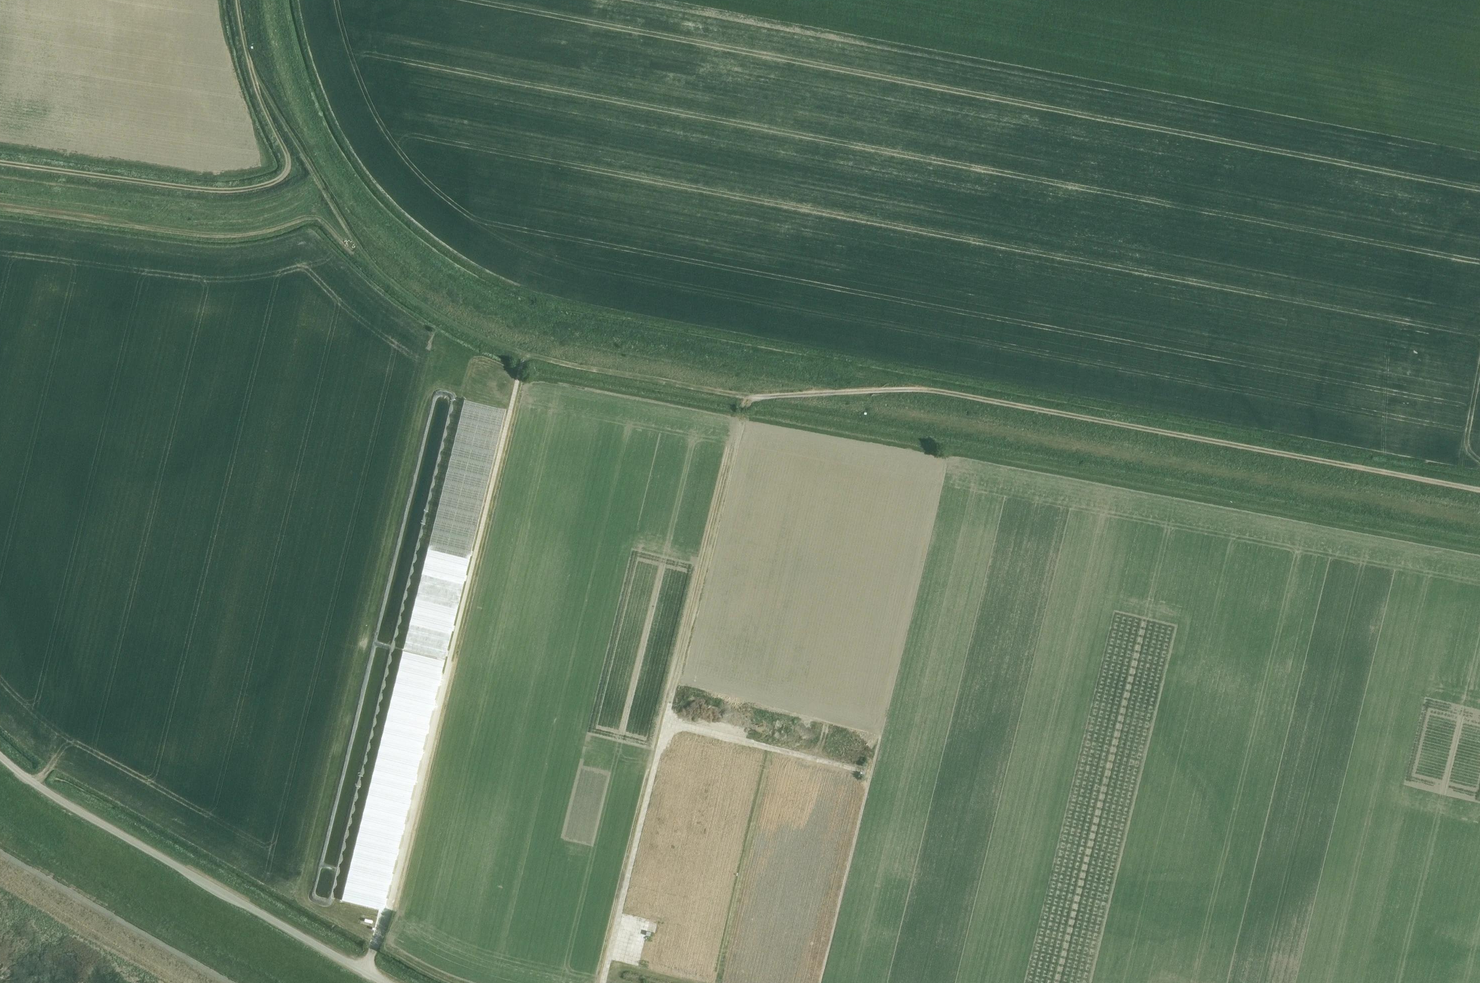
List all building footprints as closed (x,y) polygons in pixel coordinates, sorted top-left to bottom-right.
[(464,400),(342,901),(383,910),(506,410),(464,400)] [(813,729),(796,731),(798,743),(814,740),(813,729)]
